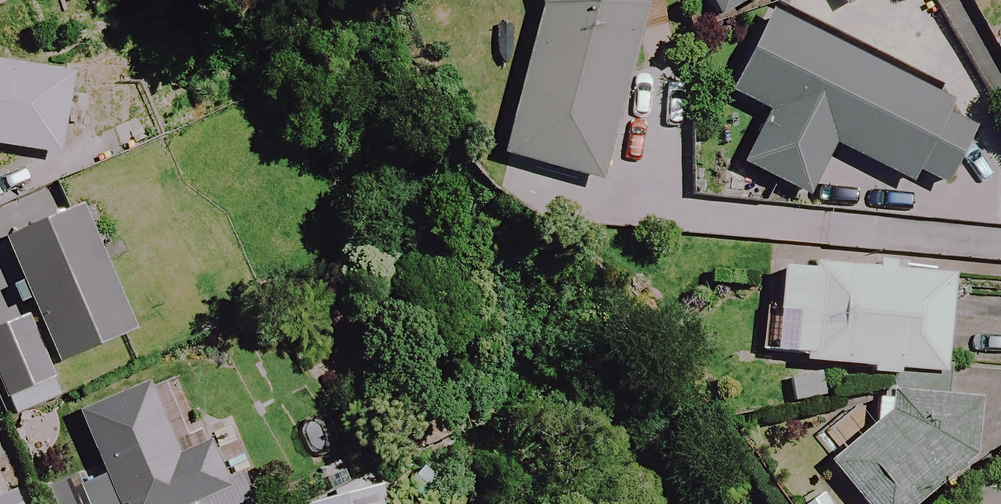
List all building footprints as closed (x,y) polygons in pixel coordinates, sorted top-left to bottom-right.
[(534,11),(493,159),(594,187),(644,1),(648,0),(531,0),(534,11)] [(719,16),(745,3),(752,17),(785,0),(711,0),(719,16)] [(837,11),(857,0),(832,0),(837,11)] [(972,123),(762,19),(723,96),(762,116),(736,169),(802,202),(828,149),(899,184),(934,201),(972,123)] [(0,67),(0,149),(55,157),(67,77),(0,67)] [(130,333),(96,255),(82,223),(74,206),(0,238),(0,403),(8,421),(61,398),(48,369),(49,369),(72,358),(130,333)] [(773,269),(769,352),(793,354),(792,367),(934,374),(939,277),(773,269)] [(142,388),(75,415),(96,468),(42,490),(48,503),(254,503),(241,471),(219,480),(199,430),(164,443),(142,388)] [(857,503),(914,503),(967,463),(974,400),(887,390),(883,421),(827,465),(857,503)] [(818,494),(804,503),(825,503),(818,494)] [(376,495),(345,503),(378,503),(376,495)] [(12,496),(0,501),(0,503),(16,503),(12,496)]
